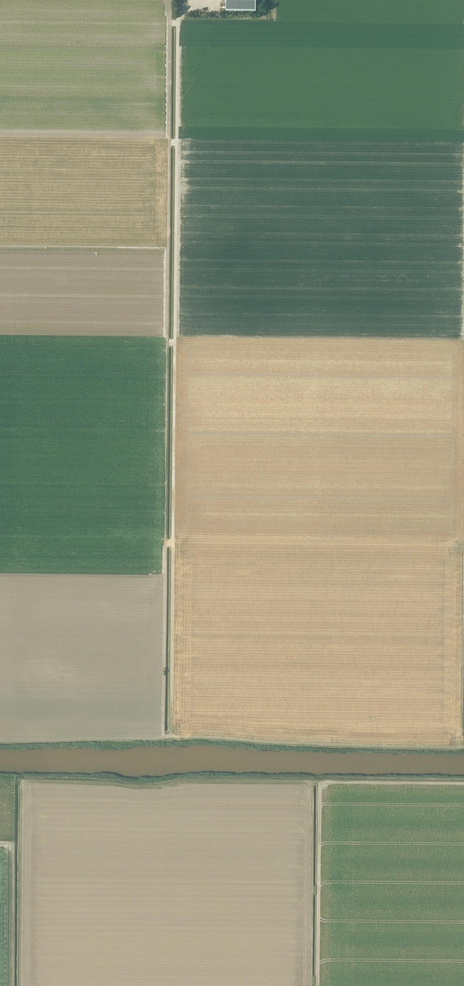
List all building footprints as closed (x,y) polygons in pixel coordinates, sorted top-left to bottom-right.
[(226,10),(256,11),(256,0),(226,0),(226,10)]
